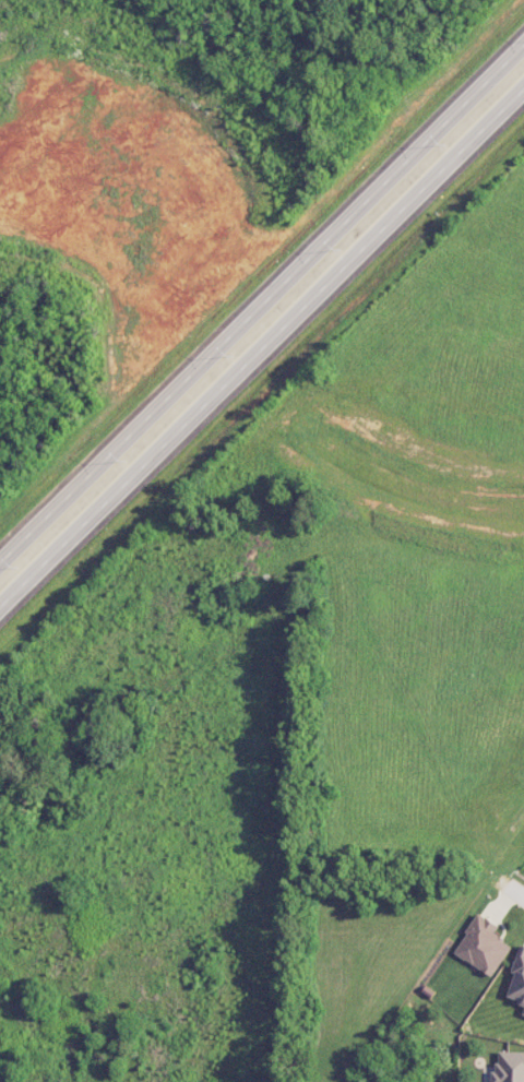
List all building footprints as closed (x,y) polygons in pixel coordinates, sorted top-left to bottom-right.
[(493,976),(512,944),(494,934),(499,925),(479,913),(455,953),(493,976)] [(521,944),(512,972),(515,973),(507,999),(523,1004),(523,945),(521,944)] [(495,1051),(494,1081),(523,1081),(523,1052),(495,1051)]
